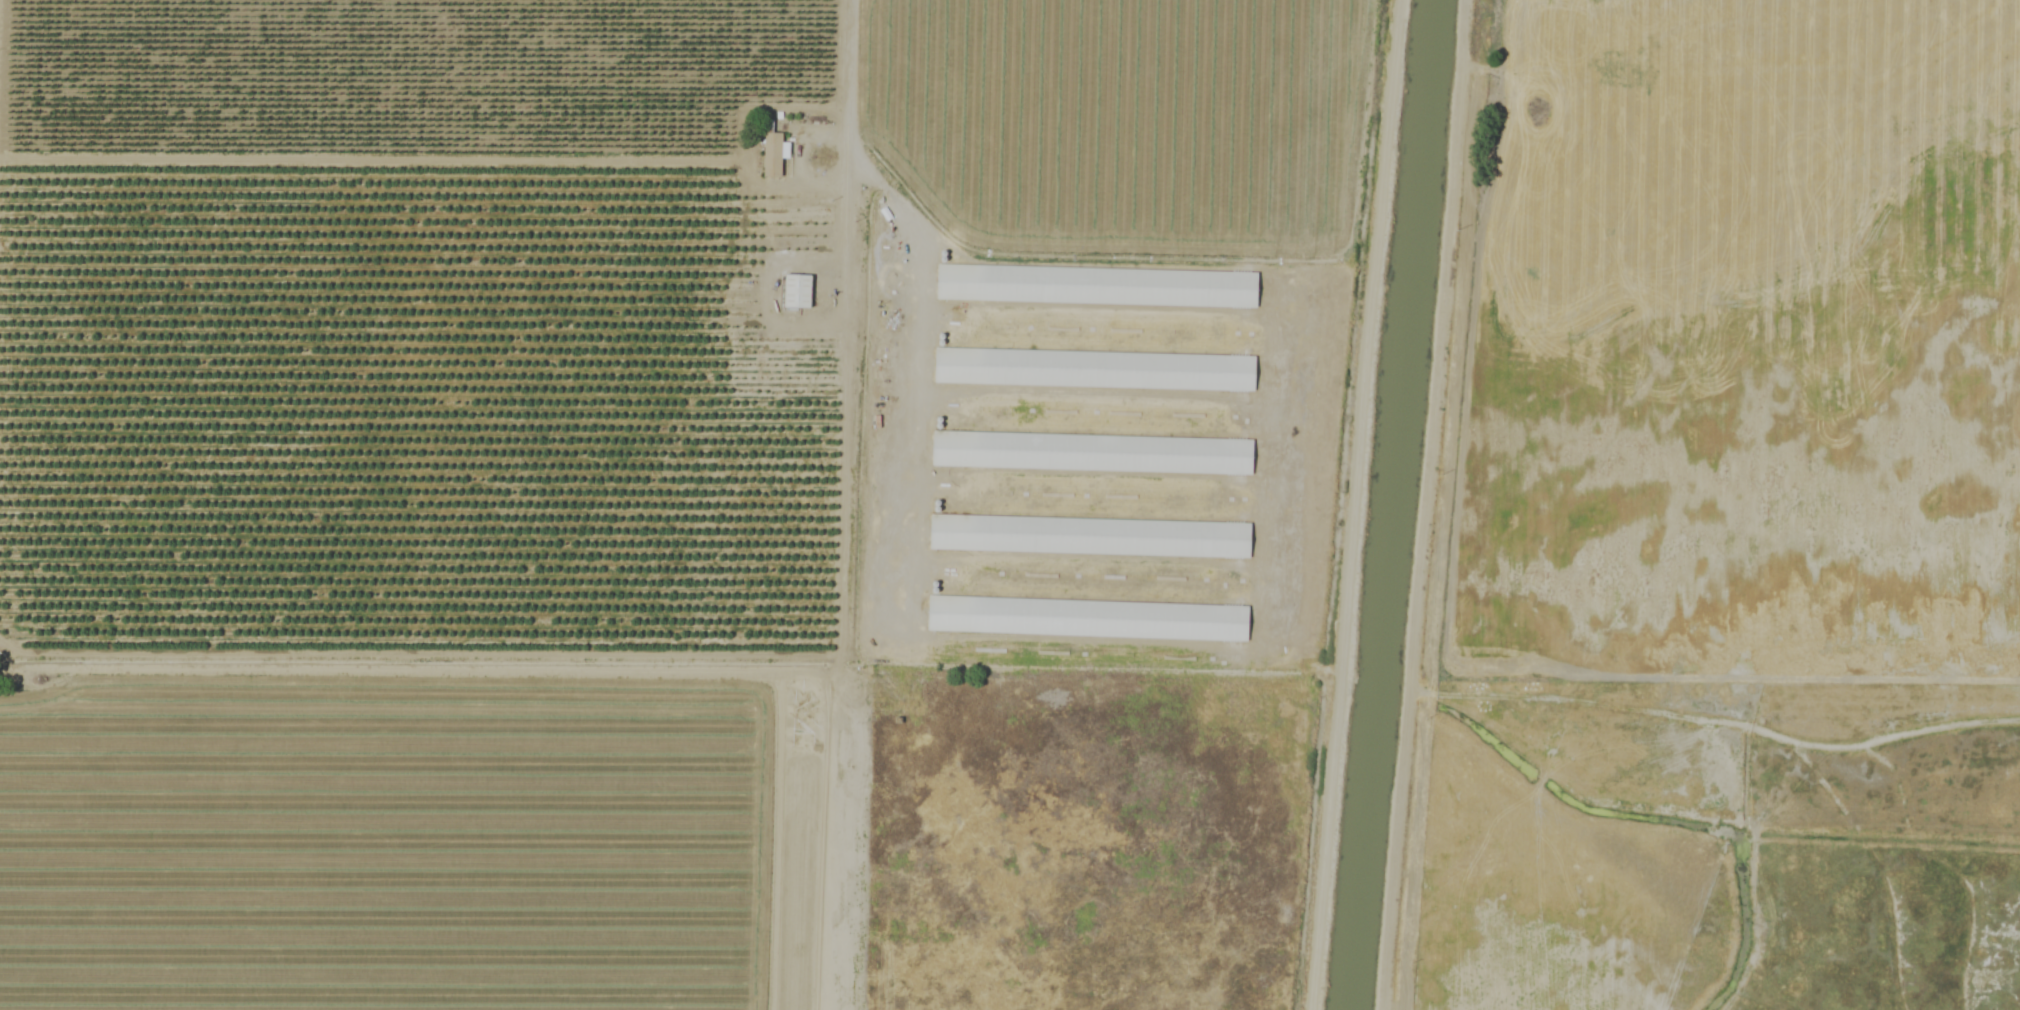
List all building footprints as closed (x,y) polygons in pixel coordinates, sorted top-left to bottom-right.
[(793,144),(786,144),(786,132),(769,132),(768,176),(786,176),(786,157),(792,158),(793,144)] [(940,264),(939,299),(1037,300),(1037,281),(1031,281),(1031,266),(940,264)] [(816,274),(790,274),(789,306),(816,307),(816,274)] [(938,382),(1039,385),(1040,368),(1031,368),(1031,356),(1028,356),(1028,361),(1019,361),(1019,350),(1001,349),(939,347),(938,382)] [(936,464),(1027,468),(1027,462),(1021,461),(1021,452),(1013,452),(1014,433),(937,430),(936,464)] [(934,549),(1072,552),(1066,548),(1071,542),(1065,542),(1065,551),(1047,550),(1050,545),(1055,548),(1058,544),(1056,541),(1056,536),(1049,539),(1048,539),(1044,541),(1038,549),(1038,541),(1036,539),(1029,527),(1025,529),(1023,524),(1023,522),(1018,519),(1020,516),(935,514),(934,549)]
